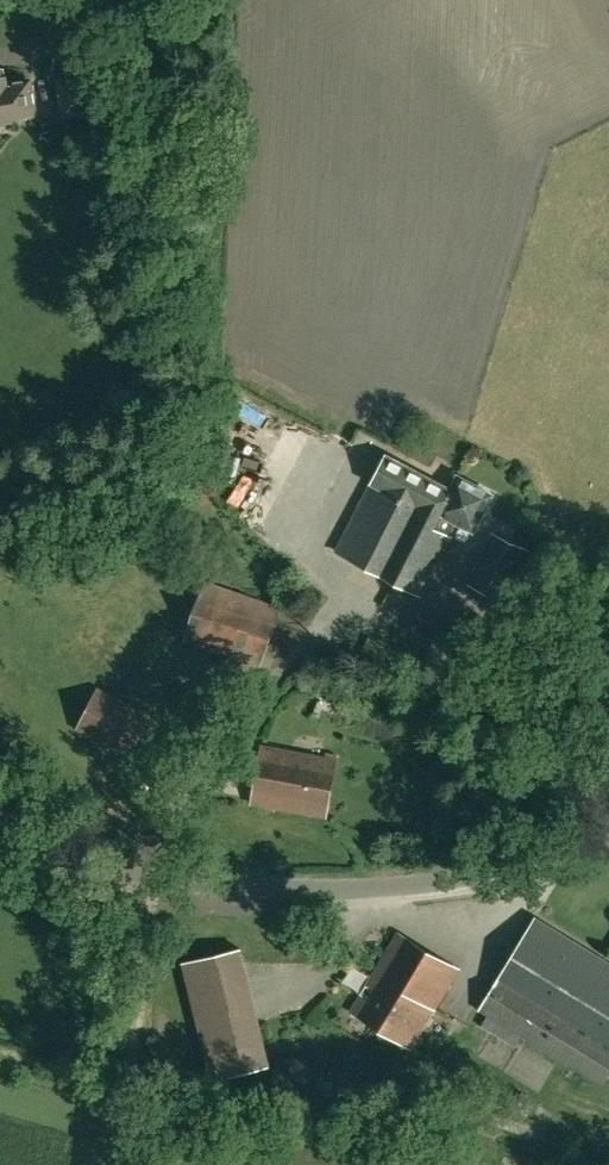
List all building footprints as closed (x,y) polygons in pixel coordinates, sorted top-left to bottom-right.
[(56,74),(64,120),(89,115),(81,71),(56,74)] [(36,114),(30,78),(7,82),(6,76),(0,77),(0,120),(36,114)] [(338,551),(398,581),(425,528),(432,532),(435,527),(433,526),(439,514),(424,506),(428,498),(442,506),(458,476),(457,476),(450,489),(387,457),(386,459),(378,455),(370,470),(377,474),(338,551)] [(492,493),(458,476),(442,506),(428,498),(424,506),(439,514),(433,526),(435,527),(432,532),(425,528),(398,581),(421,594),(451,535),(448,534),(456,520),(474,529),(483,511),(488,511),(493,501),(491,496),(492,493)] [(468,585),(505,602),(529,549),(492,532),(468,585)] [(280,609),(204,583),(185,641),(261,667),(280,609)] [(98,687),(76,729),(129,757),(152,714),(98,687)] [(253,802),(326,816),(337,758),(264,744),(253,802)] [(480,1008),(603,1082),(608,1072),(608,962),(536,917),(480,1008)] [(410,1047),(457,968),(399,933),(352,1012),(410,1047)] [(269,1066),(241,948),(183,962),(212,1080),(269,1066)]
